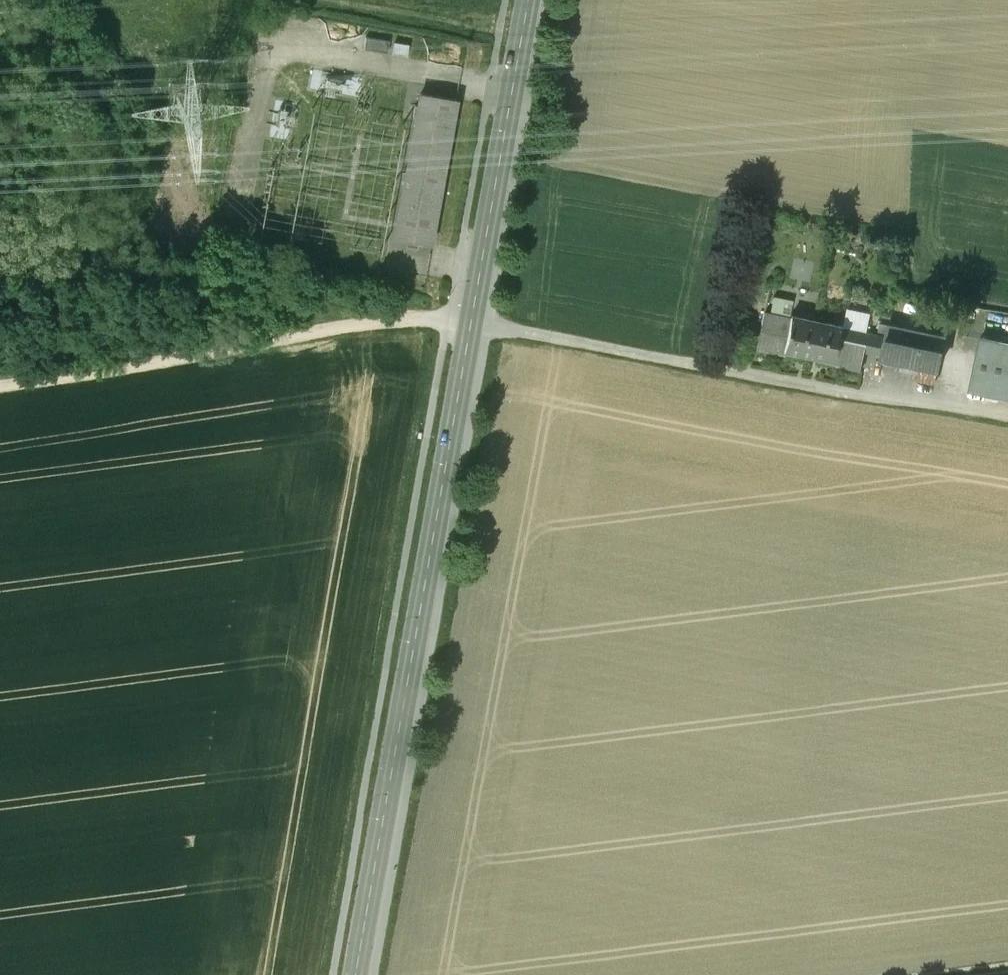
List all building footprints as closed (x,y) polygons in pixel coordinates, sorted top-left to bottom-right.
[(390,40),(365,37),(363,49),(388,52),(390,40)] [(408,45),(394,42),(392,53),(406,56),(408,45)] [(432,47),(420,45),(418,57),(430,59),(432,47)] [(456,98),(421,92),(396,237),(430,243),(456,98)] [(843,324),(867,329),(870,311),(847,306),(843,324)] [(844,324),(789,315),(789,317),(762,312),(756,348),(784,353),(784,348),(836,357),(835,363),(862,367),(866,348),(884,352),(887,336),(886,336),(843,328),(844,324)] [(886,336),(887,336),(884,352),(884,354),(904,357),(902,368),(916,370),(915,377),(937,381),(946,334),(888,324),(886,336)] [(981,334),(971,387),(1007,394),(1007,339),(981,334)]
